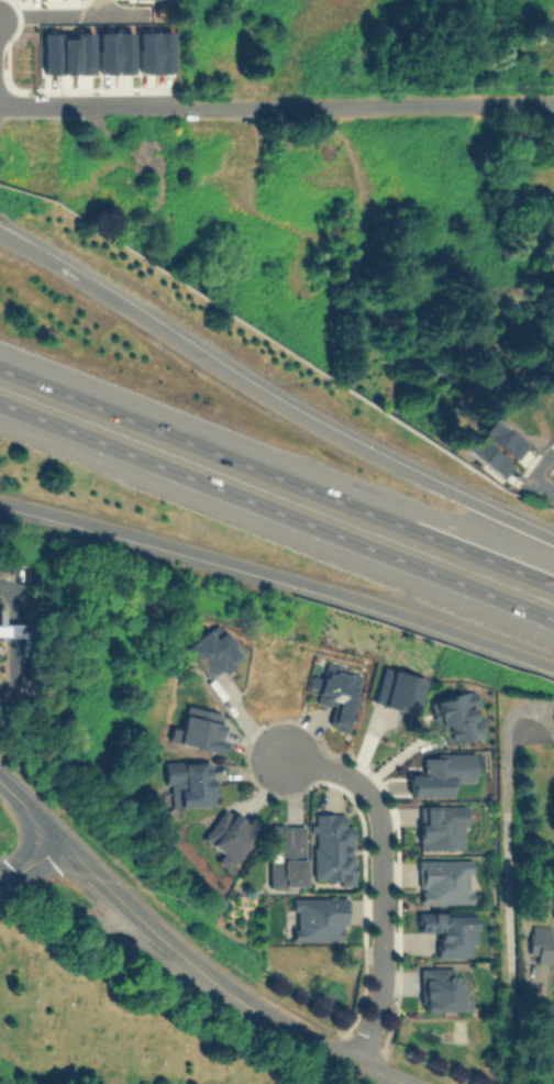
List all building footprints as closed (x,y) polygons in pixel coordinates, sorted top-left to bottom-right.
[(130,73),(130,31),(96,31),(97,73),(130,73)] [(170,73),(169,31),(136,31),(136,73),(170,73)] [(90,74),(89,32),(73,32),(73,38),(56,38),(56,32),(40,32),(41,74),(90,74)] [(497,482),(464,455),(490,421),(523,447),(497,482)] [(167,740),(215,752),(225,714),(186,704),(180,728),(170,724),(167,740)] [(164,760),(164,805),(211,805),(211,760),(164,760)] [(417,849),(465,849),(465,804),(417,804),(417,849)] [(200,839),(220,850),(213,861),(231,871),(257,826),(221,805),(200,839)] [(310,811),(311,882),(354,881),(353,823),(342,823),(342,811),(310,811)] [(268,886),(302,886),(302,823),(268,823),(268,886)] [(416,904),(470,904),(470,859),(416,859),(416,904)] [(290,939),(345,939),(345,895),(290,895),(290,939)] [(475,911),(416,911),(416,931),(435,931),(435,956),(475,956),(475,911)] [(531,933),(530,962),(553,963),(553,933),(531,933)] [(420,967),(420,1009),(467,1009),(467,989),(459,989),(459,977),(454,977),(454,967),(420,967)]
